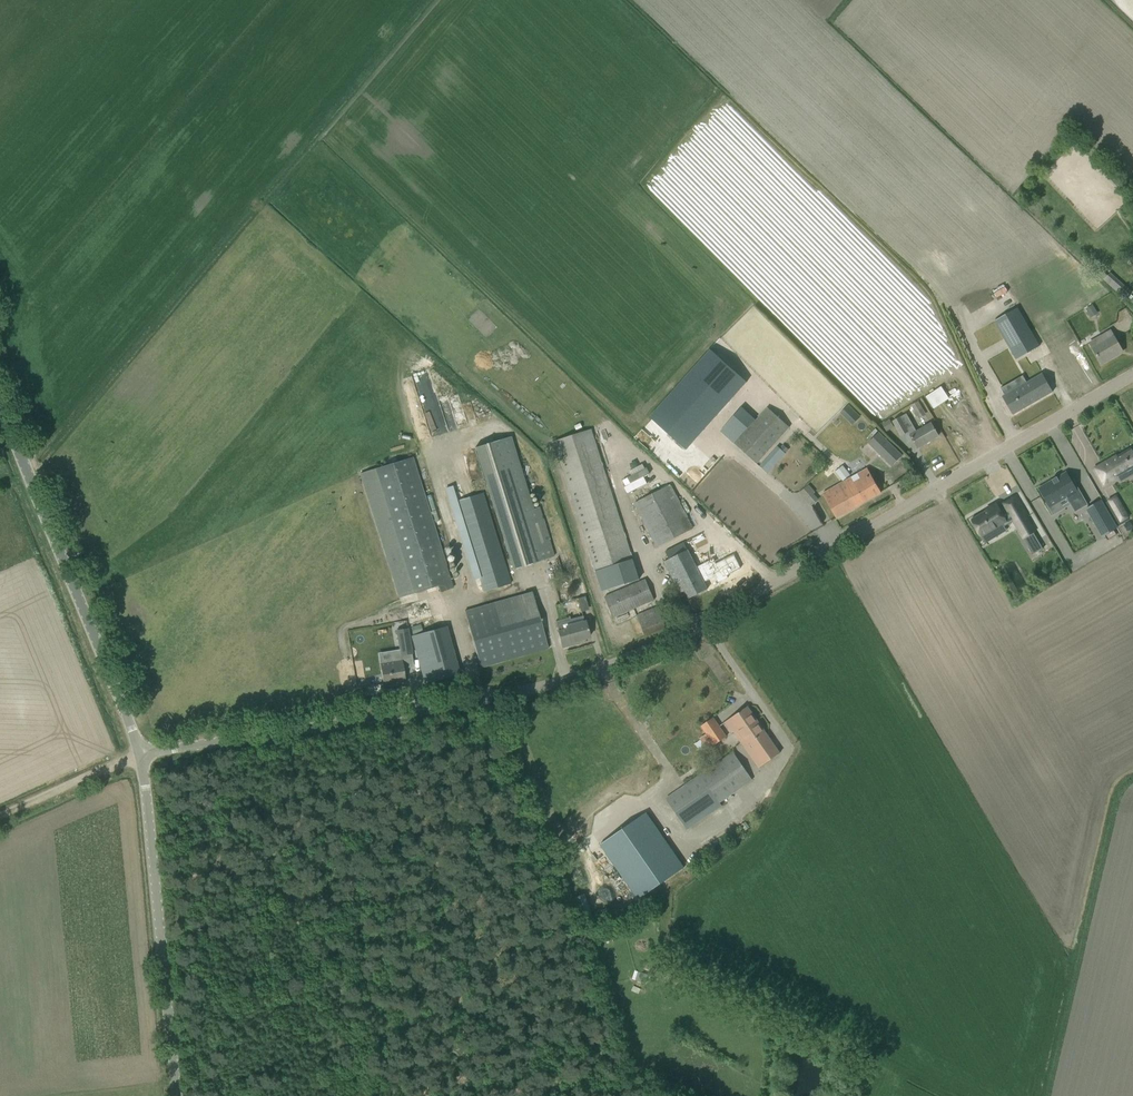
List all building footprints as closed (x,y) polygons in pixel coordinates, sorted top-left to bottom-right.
[(1111,274),(1105,279),(1119,294),(1125,289),(1111,274)] [(1093,304),(1086,308),(1091,317),(1098,313),(1093,304)] [(1017,308),(994,321),(1016,359),(1039,346),(1017,308)] [(1092,348),(1101,364),(1123,351),(1111,331),(1102,336),(1105,341),(1092,348)] [(710,349),(649,417),(663,429),(686,450),(702,432),(747,382),(722,359),(710,349)] [(1041,373),(1001,396),(1012,414),(1052,391),(1041,373)] [(928,394),(934,407),(952,399),(946,386),(928,394)] [(926,414),(918,401),(911,405),(919,419),(926,414)] [(747,413),(726,436),(757,464),(789,428),(767,408),(756,421),(747,413)] [(854,411),(847,418),(852,424),(860,417),(854,411)] [(908,431),(912,438),(918,448),(938,436),(931,424),(916,432),(906,414),(893,422),(901,435),(908,431)] [(889,420),(882,424),(886,430),(893,427),(889,420)] [(595,570),(601,590),(639,579),(633,559),(592,429),(554,441),(595,570)] [(879,432),(868,443),(892,466),(902,456),(879,432)] [(475,448),(513,569),(554,556),(539,508),(533,509),(511,436),(475,448)] [(778,446),(760,466),(767,473),(785,453),(778,446)] [(1132,473),(1132,452),(1131,449),(1117,457),(1116,456),(1095,468),(1104,484),(1118,476),(1121,480),(1132,473)] [(454,587),(413,457),(372,470),(360,474),(399,598),(438,586),(440,591),(454,587)] [(842,466),(835,471),(842,481),(849,475),(842,466)] [(823,494),(836,518),(881,493),(867,468),(823,494)] [(1054,492),(1041,500),(1052,518),(1068,509),(1071,513),(1084,505),(1075,490),(1073,492),(1068,484),(1059,489),(1058,488),(1054,491),(1054,492)] [(640,500),(635,503),(656,546),(693,528),(671,485),(666,487),(640,500)] [(809,485),(800,493),(806,499),(815,491),(809,485)] [(511,583),(483,492),(456,501),(474,561),(479,576),(483,591),(511,583)] [(428,496),(436,520),(440,519),(432,495),(428,496)] [(1101,500),(1086,509),(1102,536),(1117,528),(1101,500)] [(987,510),(971,520),(981,537),(992,531),(991,530),(1002,523),(1004,527),(1013,521),(1024,538),(1035,531),(1026,516),(1027,515),(1022,506),(1009,514),(1004,506),(1000,509),(996,503),(986,509),(987,510)] [(1124,510),(1113,516),(1118,525),(1129,519),(1124,510)] [(1127,531),(1132,527),(1130,522),(1124,525),(1127,531)] [(1038,540),(1028,545),(1033,554),(1043,548),(1038,540)] [(696,567),(688,550),(687,550),(683,542),(665,551),(669,559),(664,561),(675,583),(678,582),(683,591),(685,590),(689,598),(708,589),(704,582),(701,576),(696,567)] [(727,551),(696,567),(701,576),(704,582),(714,577),(717,584),(728,578),(742,571),(741,569),(755,562),(747,547),(738,552),(737,549),(728,554),(727,551)] [(605,597),(613,617),(654,600),(646,579),(605,597)] [(465,611),(480,667),(548,648),(532,592),(465,611)] [(637,616),(645,636),(666,627),(657,607),(637,616)] [(572,626),(571,623),(566,624),(564,619),(556,622),(563,648),(578,643),(578,640),(589,637),(585,622),(572,626)] [(420,625),(411,627),(413,634),(422,632),(420,625)] [(413,640),(418,655),(425,683),(459,673),(445,626),(412,635),(413,640)] [(408,628),(397,630),(401,655),(412,653),(408,628)] [(395,665),(380,667),(381,674),(383,685),(405,681),(404,670),(402,659),(394,660),(395,665)] [(750,755),(759,768),(780,753),(747,706),(725,722),(732,733),(737,729),(754,752),(750,755)] [(701,726),(714,745),(726,736),(713,717),(701,726)] [(686,786),(667,799),(686,826),(725,798),(752,779),(739,761),(733,752),(716,765),(686,786)] [(646,812),(600,844),(638,899),(684,867),(646,812)]
